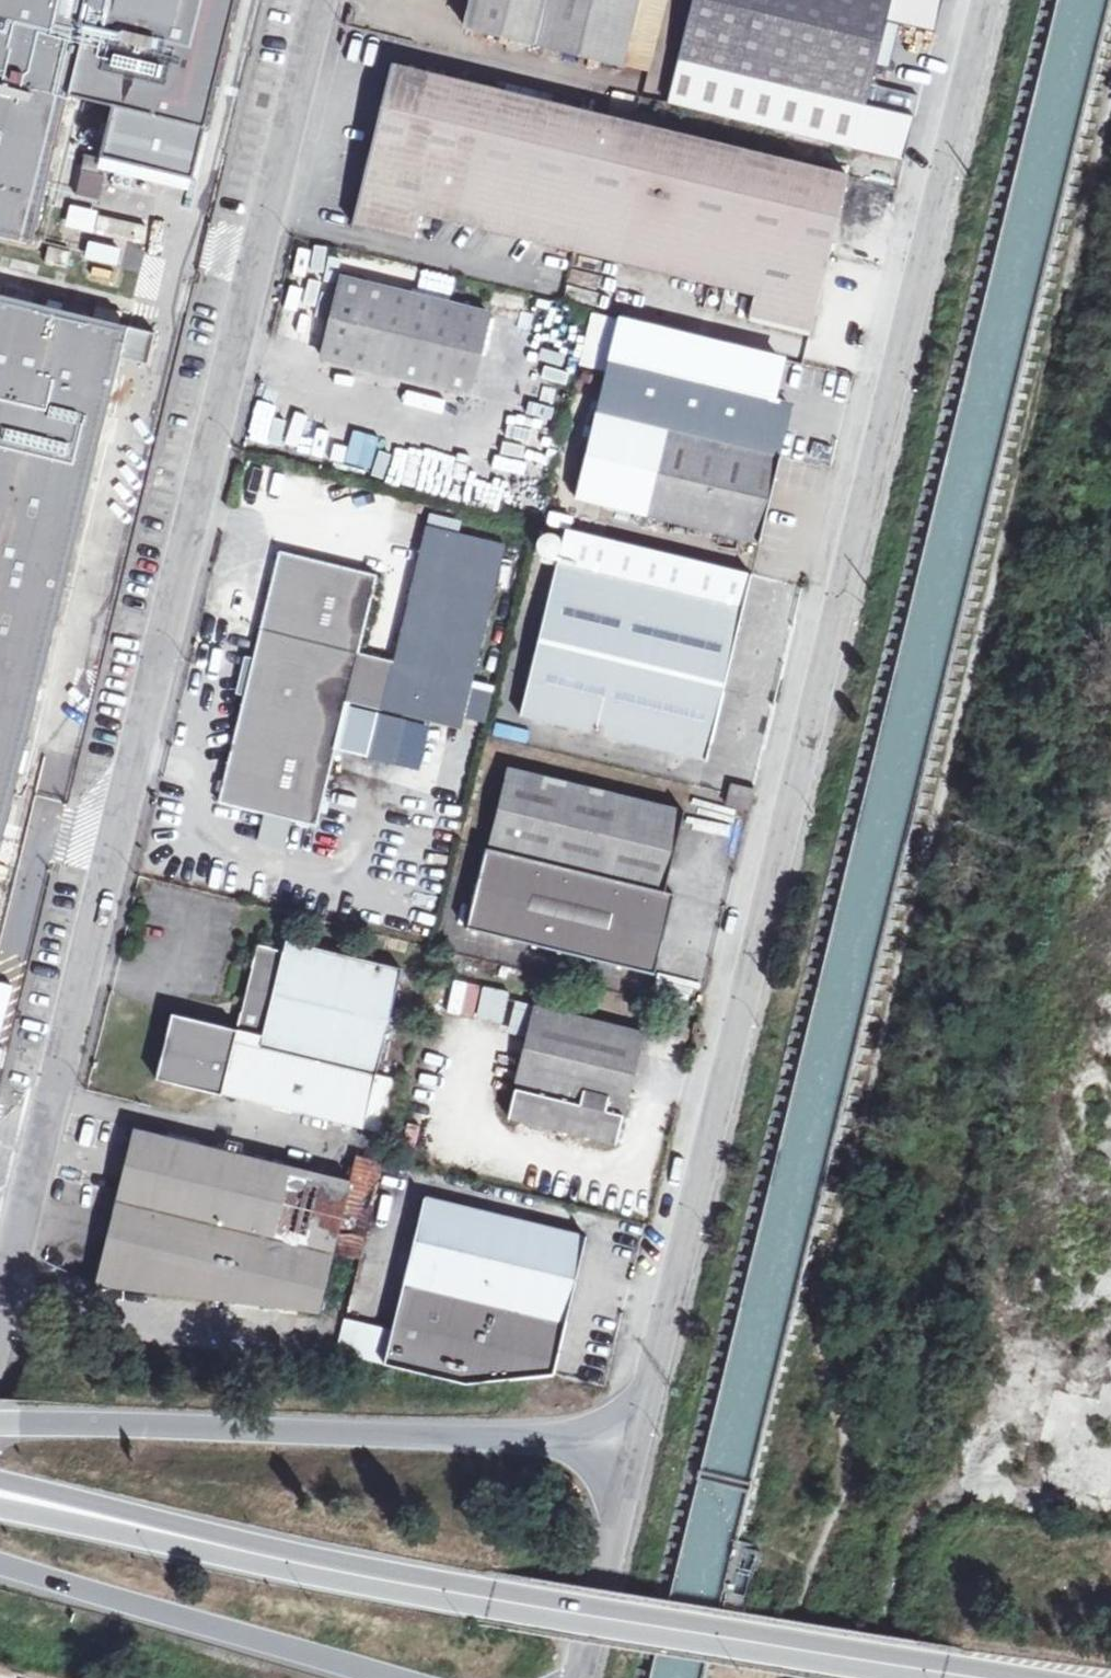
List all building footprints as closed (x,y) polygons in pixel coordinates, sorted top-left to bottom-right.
[(37,245),(71,94),(210,129),(242,0),(0,0),(0,236),(37,245)] [(466,28),(614,68),(630,0),(473,0),(466,28)] [(680,59),(863,105),(882,20),(887,0),(694,0),(680,59)] [(882,20),(931,32),(937,0),(887,0),(882,20)] [(863,105),(680,59),(669,105),(901,159),(911,116),(863,105)] [(604,255),(635,125),(393,67),(357,224),(416,237),(423,212),(604,255)] [(650,116),(638,112),(635,125),(604,255),(758,296),(751,319),(810,335),(848,174),(648,127),(650,116)] [(95,196),(101,174),(78,168),(73,190),(95,196)] [(67,202),(61,224),(88,231),(94,209),(67,202)] [(44,262),(68,266),(70,249),(46,246),(44,262)] [(290,290),(322,297),(331,251),(312,247),(305,278),(293,276),(290,290)] [(556,335),(341,284),(323,362),(537,412),(556,335)] [(7,842),(79,544),(131,325),(0,294),(0,840),(7,842)] [(619,320),(596,410),(778,457),(793,401),(772,396),(776,379),(781,361),(619,320)] [(596,410),(576,499),(760,543),(781,458),(778,457),(596,410)] [(352,466),(365,435),(341,424),(327,456),(352,466)] [(396,488),(496,504),(502,469),(456,462),(459,440),(410,432),(405,459),(391,456),(394,440),(379,437),(374,469),(399,473),(396,488)] [(263,510),(413,545),(423,504),(273,469),(263,510)] [(280,558),(248,681),(344,707),(461,734),(506,548),(428,530),(392,670),(356,660),(375,581),(280,558)] [(572,533),(524,720),(708,767),(754,575),(572,533)] [(314,837),(344,707),(248,681),(217,813),(314,837)] [(490,858),(669,892),(687,814),(512,775),(510,779),(500,776),(503,766),(494,764),(488,795),(504,799),(490,858)] [(756,792),(731,786),(727,809),(751,814),(756,792)] [(669,892),(490,858),(471,935),(660,981),(682,897),(669,892)] [(285,958),(257,952),(237,1034),(172,1018),(156,1084),(363,1137),(404,975),(287,948),(285,958)] [(539,1008),(513,1118),(618,1144),(646,1034),(539,1008)] [(430,1147),(431,1121),(404,1120),(402,1145),(430,1147)] [(353,1181),(138,1131),(100,1284),(324,1312),(341,1253),(365,1261),(386,1164),(359,1157),(353,1181)] [(402,1327),(395,1367),(468,1388),(557,1379),(586,1245),(433,1206),(402,1327)] [(395,1367),(402,1327),(352,1317),(342,1356),(395,1367)]
